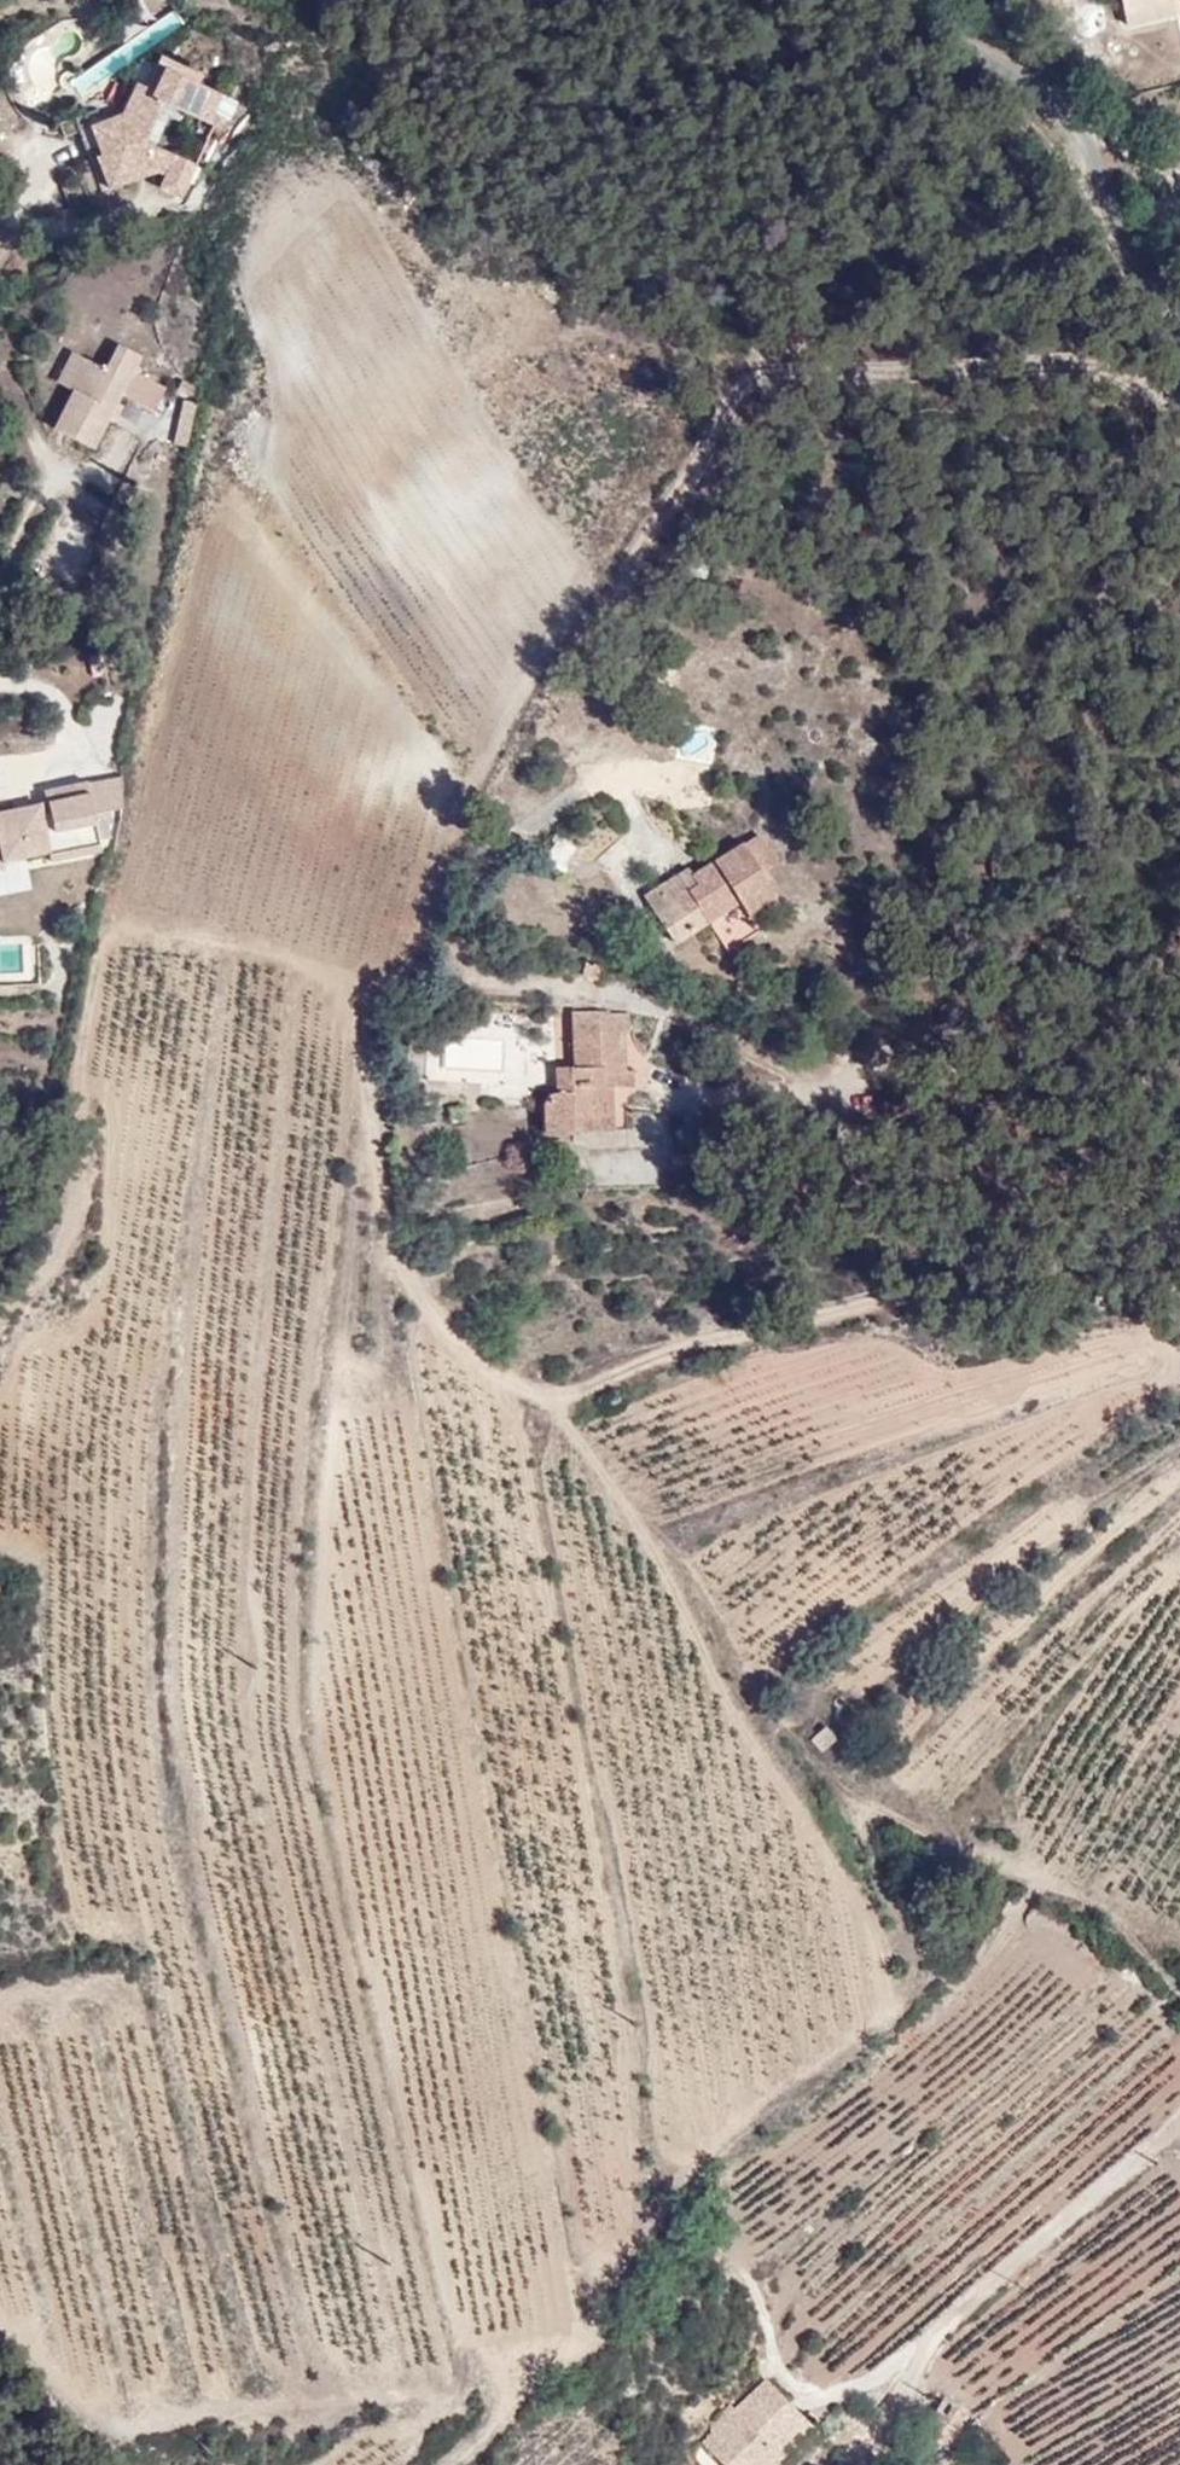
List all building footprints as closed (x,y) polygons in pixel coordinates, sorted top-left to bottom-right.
[(1109,38),(1179,22),(1179,0),(1105,0),(1109,38)] [(159,189),(203,212),(251,104),(203,83),(207,74),(163,54),(150,85),(138,80),(122,114),(89,124),(101,154),(94,156),(108,192),(164,172),(159,189)] [(215,126),(174,109),(158,146),(199,163),(215,126)] [(156,408),(167,388),(134,371),(143,353),(122,343),(108,370),(74,352),(60,380),(75,387),(54,428),(93,448),(122,391),(156,408)] [(187,449),(198,403),(181,399),(169,445),(187,449)] [(128,820),(129,775),(0,807),(0,874),(55,864),(57,836),(128,820)] [(705,947),(795,907),(746,831),(660,888),(705,947)] [(644,1020),(559,1013),(553,1147),(645,1141),(644,1020)] [(795,2431),(730,2376),(671,2441),(697,2464),(762,2464),(795,2431)]
